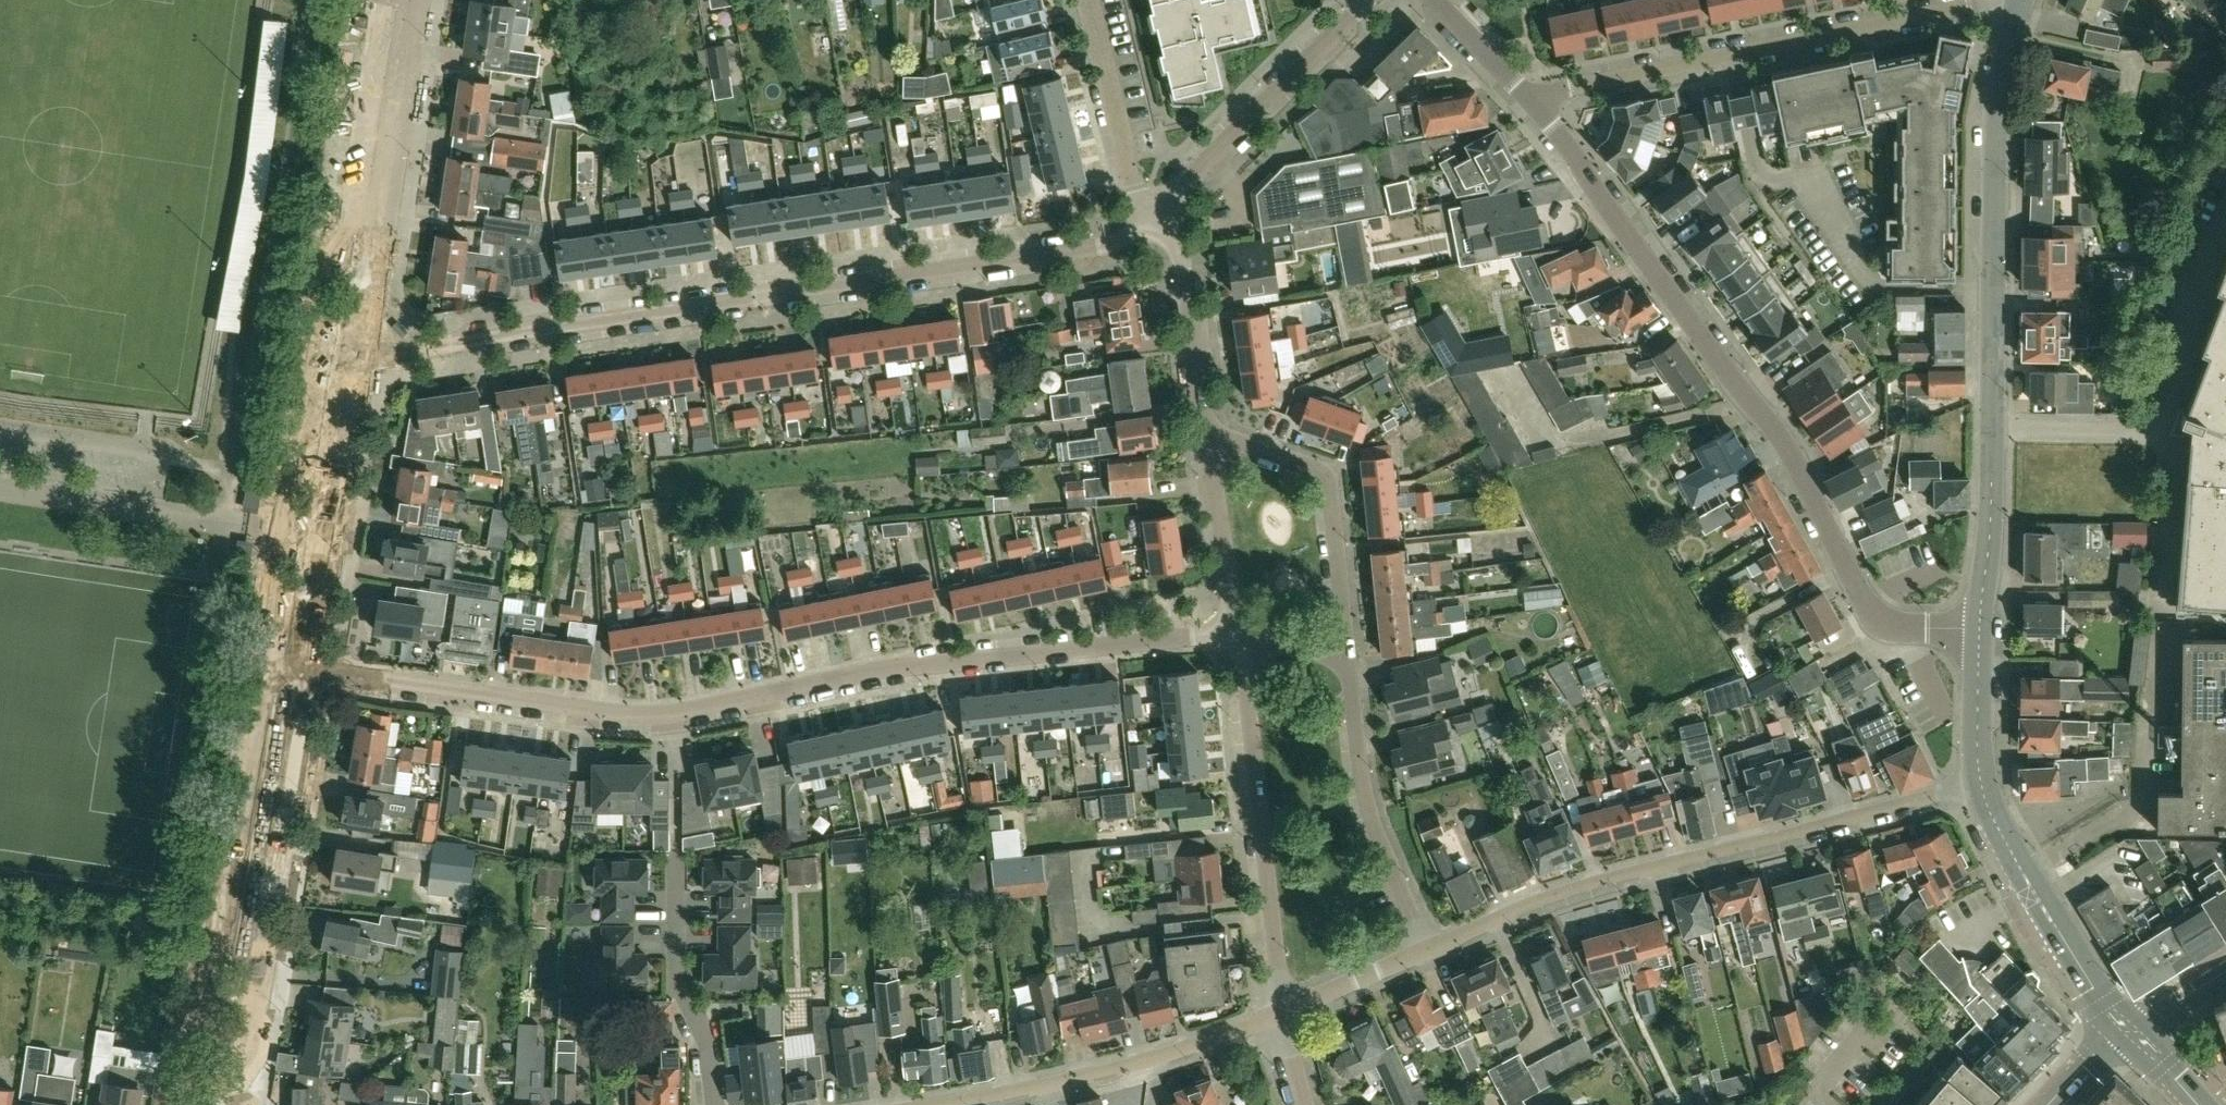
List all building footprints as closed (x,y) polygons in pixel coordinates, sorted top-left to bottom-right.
[(530,0),(502,0),(501,3),(490,2),(489,0),(468,0),(466,12),(470,18),(469,25),(510,31),(513,15),(527,17),(530,0)] [(651,12),(649,0),(630,0),(633,15),(651,12)] [(663,0),(649,0),(653,16),(666,13),(663,0)] [(836,34),(847,34),(847,0),(836,0),(836,34)] [(953,0),(937,0),(936,19),(956,15),(953,0)] [(1042,0),(1011,0),(990,5),(996,30),(999,41),(1044,30),(1041,19),(1047,18),(1042,0)] [(1155,10),(1151,11),(1155,27),(1164,25),(1167,37),(1161,38),(1165,52),(1161,53),(1165,69),(1174,67),(1177,79),(1169,81),(1169,79),(1167,79),(1174,104),(1206,106),(1202,89),(1224,84),(1216,52),(1262,41),(1259,31),(1269,29),(1261,0),(1152,0),(1155,10)] [(1632,36),(1625,3),(1615,5),(1614,0),(1610,0),(1601,2),(1609,40),(1632,36)] [(1654,31),(1647,0),(1635,0),(1635,1),(1625,3),(1632,36),(1654,31)] [(1681,25),(1676,0),(1652,0),(1659,30),(1681,25)] [(1704,21),(1699,0),(1676,0),(1681,25),(1704,21)] [(1734,15),(1731,0),(1707,0),(1711,19),(1734,15)] [(1756,10),(1754,0),(1731,0),(1734,15),(1756,10)] [(1783,5),(1782,0),(1759,0),(1761,9),(1783,5)] [(2128,0),(2070,0),(2066,9),(2091,20),(2097,7),(2120,17),(2128,0)] [(2190,0),(2200,13),(2215,0),(2190,0)] [(1601,42),(1601,40),(1594,4),(1582,6),(1583,12),(1572,14),(1578,46),(1601,42)] [(1556,51),(1578,46),(1572,14),(1564,16),(1562,10),(1548,12),(1556,51)] [(2209,33),(2200,22),(2188,33),(2197,44),(2209,33)] [(263,23),(256,121),(272,122),(280,24),(263,23)] [(528,52),(508,50),(510,31),(469,25),(466,52),(507,57),(505,71),(537,76),(540,58),(527,56),(528,52)] [(2121,36),(2087,28),(2084,42),(2118,50),(2121,36)] [(1049,29),(1044,30),(999,41),(1008,79),(1053,68),(1050,55),(1056,54),(1049,29)] [(1448,68),(1453,64),(1452,63),(1418,29),(1360,85),(1354,80),(1337,78),(1337,79),(1314,102),(1316,104),(1335,117),(1342,151),(1406,139),(1405,138),(1488,123),(1485,106),(1484,106),(1480,103),(1478,103),(1476,90),(1399,103),(1397,96),(1394,88),(1408,75),(1448,68)] [(1784,128),(1783,128),(1786,143),(1806,139),(1807,141),(1847,132),(1846,131),(1866,127),(1864,115),(1875,113),(1875,109),(1904,103),(1907,104),(1907,126),(1902,125),(1902,139),(1903,139),(1903,153),(1902,153),(1902,181),(1903,181),(1903,195),(1902,195),(1902,218),(1903,218),(1903,232),(1902,232),(1902,244),(1887,244),(1887,279),(1923,279),(1923,280),(1936,280),(1936,279),(1954,279),(1954,265),(1955,264),(1955,228),(1954,228),(1954,185),(1955,185),(1955,148),(1954,148),(1954,106),(1957,107),(1960,88),(1959,88),(1962,71),(1966,72),(1966,71),(1972,40),(1940,34),(1940,35),(1937,50),(1919,54),(1919,52),(1875,61),(1873,49),(1849,54),(1850,57),(1771,74),(1773,82),(1774,82),(1784,128)] [(728,43),(708,46),(713,77),(716,99),(733,96),(730,74),(733,74),(728,43)] [(938,61),(955,57),(952,43),(935,46),(938,61)] [(2046,88),(2083,96),(2086,85),(2117,92),(2121,72),(2090,65),(2090,61),(2075,58),(2073,64),(2052,59),(2049,72),(2046,73),(2044,82),(2047,85),(2046,88)] [(926,76),(925,97),(928,97),(953,92),(948,71),(928,76),(926,76)] [(905,96),(925,97),(926,76),(905,75),(905,96)] [(1061,76),(1024,86),(1030,112),(1068,103),(1061,76)] [(524,103),(488,97),(490,82),(462,78),(458,105),(487,109),(523,114),(552,118),(554,111),(523,106),(524,103)] [(1737,137),(1735,126),(1747,123),(1758,121),(1760,133),(1783,128),(1784,128),(1774,82),(1773,82),(1755,86),(1752,92),(1752,93),(1741,95),(1729,98),(1729,97),(1723,93),(1703,97),(1706,111),(1693,114),(1699,139),(1711,136),(1712,142),(1737,137)] [(999,104),(997,91),(971,95),(973,108),(999,104)] [(960,106),(958,97),(945,100),(947,108),(960,106)] [(1615,118),(1612,128),(1639,138),(1646,120),(1660,117),(1656,97),(1641,100),(1641,98),(1612,104),(1615,118)] [(572,110),(569,98),(555,101),(558,113),(572,110)] [(936,111),(935,102),(918,104),(919,113),(936,111)] [(1025,113),(1023,102),(1005,105),(1007,116),(1025,113)] [(1068,103),(1030,112),(1036,137),(1074,128),(1068,103)] [(1316,104),(1296,119),(1305,139),(1335,117),(1316,104)] [(521,129),(523,114),(487,109),(458,105),(454,131),(483,136),(483,133),(491,134),(501,127),(521,129)] [(872,121),(869,108),(845,114),(848,127),(872,121)] [(1027,124),(1025,113),(1007,116),(1009,128),(1027,124)] [(1699,139),(1693,114),(1680,117),(1685,142),(1675,165),(1654,180),(1663,192),(1691,172),(1691,171),(1701,148),(1699,139)] [(2025,192),(2068,193),(2069,153),(2061,153),(2062,121),(2033,121),(2033,139),(2027,138),(2025,192)] [(897,128),(901,149),(912,147),(908,126),(897,128)] [(1074,128),(1036,137),(1043,163),(1080,153),(1074,128)] [(1633,156),(1639,138),(1612,128),(1608,138),(1597,146),(1615,169),(1617,168),(1625,179),(1626,180),(1642,168),(1633,156)] [(1451,183),(1456,181),(1509,151),(1505,142),(1507,138),(1502,130),(1498,130),(1497,129),(1467,145),(1473,155),(1460,163),(1456,155),(1440,162),(1451,183)] [(494,151),(547,158),(550,144),(496,136),(494,151)] [(925,149),(926,149),(924,136),(912,138),(918,172),(928,170),(925,149)] [(752,187),(750,172),(751,172),(748,156),(745,139),(731,138),(737,176),(739,189),(752,187)] [(1408,162),(1404,142),(1373,149),(1379,182),(1411,175),(1408,162)] [(979,146),(981,162),(993,160),(990,144),(979,146)] [(970,164),(981,162),(979,146),(967,147),(970,164)] [(926,149),(925,149),(928,170),(941,168),(937,147),(926,149)] [(1298,258),(1296,249),(1336,242),(1333,223),(1386,214),(1386,213),(1379,182),(1373,149),(1373,148),(1286,164),(1275,175),(1283,222),(1262,225),(1264,240),(1229,246),(1236,294),(1243,293),(1277,288),(1279,288),(1275,262),(1298,258)] [(547,158),(494,151),(492,164),(545,173),(547,158)] [(578,151),(578,182),(592,182),(593,152),(578,151)] [(1493,190),(1522,174),(1521,172),(1523,168),(1519,160),(1514,160),(1509,151),(1456,181),(1451,183),(1458,196),(1492,189),(1493,190)] [(855,155),(858,172),(869,171),(867,153),(855,155)] [(1013,156),(1015,167),(1032,165),(1031,153),(1013,156)] [(1080,153),(1043,163),(1049,189),(1087,179),(1080,153)] [(846,174),(858,172),(855,155),(844,157),(846,174)] [(511,177),(477,172),(479,161),(450,157),(450,158),(445,157),(442,173),(448,173),(446,184),(503,192),(503,191),(509,192),(511,177)] [(814,161),(803,163),(805,180),(817,179),(814,161)] [(805,180),(803,163),(791,165),(794,182),(805,180)] [(1032,165),(1015,167),(1016,179),(1034,176),(1032,165)] [(765,185),(763,170),(751,172),(750,172),(752,187),(765,185)] [(1009,171),(982,175),(988,213),(1015,209),(1009,171)] [(1663,192),(1652,199),(1668,221),(1693,203),(1701,213),(1721,198),(1712,186),(1705,192),(1691,172),(1663,192)] [(982,175),(956,179),(962,217),(988,213),(982,175)] [(1417,206),(1411,175),(1379,182),(1386,213),(1417,206)] [(956,179),(930,183),(936,221),(962,217),(956,179)] [(885,181),(858,185),(864,224),(890,219),(885,181)] [(930,183),(904,187),(910,225),(936,221),(930,183)] [(501,208),(503,192),(446,184),(445,193),(439,193),(437,208),(442,209),(442,210),(471,214),(473,204),(501,208)] [(858,185),(832,189),(838,227),(864,224),(858,185)] [(832,189),(806,193),(812,231),(838,227),(832,189)] [(693,190),(682,192),(684,206),(696,204),(693,190)] [(682,192),(671,194),(673,207),(684,206),(682,192)] [(1538,224),(1535,206),(1518,209),(1515,192),(1498,195),(1463,202),(1464,205),(1449,208),(1460,266),(1521,254),(1520,247),(1539,243),(1539,241),(1541,241),(1544,240),(1546,238),(1548,236),(1549,234),(1548,231),(1547,228),(1546,226),(1544,225),(1541,224),(1538,224)] [(806,193),(780,197),(786,235),(812,231),(806,193)] [(537,197),(521,194),(518,217),(540,221),(537,210),(537,197)] [(780,197),(755,201),(761,239),(786,235),(780,197)] [(642,198),(630,200),(632,214),(644,212),(642,198)] [(1699,263),(1702,260),(1737,235),(1723,216),(1730,211),(1721,198),(1701,213),(1708,224),(1684,242),(1699,263)] [(630,200),(619,201),(621,215),(632,214),(630,200)] [(755,201),(728,205),(734,243),(761,239),(755,201)] [(2096,223),(2089,202),(2077,202),(2077,223),(2096,223)] [(590,206),(579,207),(581,221),(592,220),(590,206)] [(579,207),(567,209),(569,223),(581,221),(579,207)] [(545,238),(543,222),(485,213),(483,230),(510,234),(537,238),(537,237),(545,238)] [(712,216),(685,220),(691,259),(718,255),(712,216)] [(691,259),(685,220),(659,224),(665,263),(691,259)] [(1766,225),(1774,237),(1781,231),(1773,220),(1766,225)] [(665,263),(659,224),(633,228),(639,267),(665,263)] [(2024,256),(2023,261),(2072,261),(2072,239),(2082,239),(2082,224),(2052,224),(2052,237),(2023,237),(2023,243),(2022,243),(2022,256),(2024,256)] [(639,267),(633,228),(608,232),(613,270),(639,267)] [(508,273),(505,256),(510,234),(483,230),(481,242),(495,244),(493,254),(466,250),(467,240),(438,236),(434,262),(508,273)] [(1743,231),(1737,235),(1702,260),(1716,279),(1757,249),(1743,231)] [(1781,231),(1774,237),(1782,248),(1789,243),(1781,231)] [(608,232),(582,236),(588,274),(613,270),(608,232)] [(510,285),(511,284),(543,280),(537,238),(510,234),(505,256),(508,273),(510,285)] [(582,236),(555,240),(561,278),(588,274),(582,236)] [(1577,248),(1565,254),(1562,247),(1531,253),(1548,286),(1572,275),(1579,287),(1608,272),(1606,268),(1608,263),(1606,258),(1601,256),(1595,245),(1580,253),(1577,248)] [(1757,249),(1716,279),(1730,298),(1771,268),(1757,249)] [(1794,263),(1802,275),(1809,269),(1801,258),(1794,263)] [(2072,282),(2072,261),(2023,261),(2024,266),(2022,266),(2021,279),(2024,279),(2024,285),(2052,285),(2052,297),(2082,297),(2082,282),(2072,282)] [(510,285),(508,273),(434,262),(431,288),(459,292),(461,282),(476,284),(476,287),(495,290),(495,295),(509,297),(511,284),(510,285)] [(2169,433),(2192,434),(2177,611),(2183,612),(2183,613),(2185,613),(2185,612),(2191,612),(2191,614),(2192,614),(2192,613),(2192,612),(2197,613),(2198,603),(2225,606),(2225,265),(2217,288),(2225,291),(2203,350),(2209,352),(2191,401),(2188,410),(2179,406),(2175,419),(2169,433)] [(1771,268),(1730,298),(1743,317),(1784,287),(1771,268)] [(1817,281),(1809,269),(1802,275),(1810,286),(1817,281)] [(1406,293),(1404,280),(1394,282),(1396,294),(1406,293)] [(1638,306),(1650,297),(1645,290),(1636,296),(1631,289),(1627,291),(1626,289),(1624,291),(1620,285),(1600,293),(1600,294),(1587,299),(1578,303),(1588,317),(1593,315),(1600,325),(1605,326),(1605,325),(1634,303),(1638,306)] [(1832,320),(1849,305),(1831,286),(1815,300),(1832,320)] [(1535,305),(1541,304),(1540,303),(1535,303),(1532,287),(1479,297),(1483,314),(1508,310),(1524,307),(1535,305)] [(1758,337),(1792,311),(1799,307),(1784,287),(1743,317),(1758,337)] [(1277,288),(1243,293),(1245,304),(1278,299),(1277,288)] [(1139,302),(1134,303),(1133,292),(1075,301),(1079,327),(1137,318),(1136,316),(1141,315),(1139,302)] [(1897,295),(1897,307),(1925,307),(1925,295),(1897,295)] [(1000,340),(994,297),(965,301),(971,345),(1000,340)] [(1647,322),(1659,313),(1659,311),(1660,310),(1650,297),(1638,306),(1634,303),(1605,325),(1605,326),(1613,337),(1624,329),(1627,333),(1645,319),(1647,322)] [(1562,324),(1558,307),(1542,310),(1541,304),(1535,305),(1540,328),(1560,324),(1562,324)] [(1540,328),(1535,305),(1524,307),(1508,310),(1510,320),(1527,318),(1530,338),(1562,333),(1561,327),(1560,324),(1540,328)] [(1418,321),(1414,307),(1387,314),(1391,329),(1418,321)] [(1964,365),(1963,307),(1930,307),(1930,309),(1930,330),(1930,343),(1899,343),(1899,350),(1899,356),(1899,360),(1930,359),(1930,366),(1964,365)] [(1758,337),(1754,339),(1769,360),(1794,342),(1802,353),(1824,340),(1813,326),(1807,331),(1792,311),(1758,337)] [(1234,318),(1238,344),(1270,339),(1268,328),(1274,327),(1271,312),(1234,318)] [(2087,336),(2087,326),(2070,326),(2070,312),(2024,312),(2024,335),(2087,336)] [(1354,318),(1356,332),(1388,327),(1387,314),(1354,318)] [(963,353),(958,318),(932,322),(937,352),(949,350),(949,355),(963,353)] [(1141,344),(1139,333),(1143,333),(1141,320),(1137,320),(1137,318),(1079,327),(1080,339),(1106,335),(1109,349),(1141,344)] [(937,352),(932,322),(907,326),(912,361),(925,359),(924,354),(937,352)] [(1290,336),(1307,333),(1306,323),(1289,326),(1290,336)] [(2104,335),(2104,325),(2089,325),(2089,335),(2101,336),(2104,335)] [(912,361),(907,326),(882,330),(886,360),(899,358),(899,363),(912,361)] [(1073,341),(1071,328),(1049,332),(1051,344),(1073,341)] [(886,360),(882,330),(857,333),(862,369),(875,367),(874,361),(886,360)] [(862,369),(857,333),(831,337),(835,367),(849,365),(850,371),(862,369)] [(1307,333),(1290,336),(1292,348),(1309,346),(1307,333)] [(2069,358),(2069,346),(2087,346),(2087,336),(2024,335),(2023,358),(2058,358),(2069,358)] [(2087,336),(2087,346),(2101,346),(2101,336),(2089,335),(2087,336)] [(1670,379),(1694,362),(1678,338),(1650,358),(1636,361),(1639,373),(1658,369),(1666,380),(1670,379)] [(1272,351),(1270,339),(1238,344),(1242,370),(1279,364),(1277,351),(1272,351)] [(821,384),(816,348),(790,352),(795,382),(807,380),(808,386),(821,384)] [(1842,399),(1835,389),(1843,384),(1841,380),(1848,375),(1831,350),(1788,379),(1792,385),(1786,389),(1801,410),(1799,412),(1807,423),(1842,399)] [(795,382),(790,352),(765,356),(771,392),(783,390),(782,384),(795,382)] [(1589,371),(1586,354),(1557,358),(1560,375),(1589,371)] [(771,392),(765,356),(740,360),(745,390),(757,388),(757,394),(771,392)] [(1530,375),(1550,364),(1545,356),(1536,358),(1521,362),(1530,375)] [(700,387),(695,357),(669,361),(675,396),(688,395),(687,389),(700,387)] [(1065,380),(1067,392),(1146,381),(1143,358),(1110,362),(1111,374),(1065,380)] [(745,390),(740,360),(714,363),(720,399),(733,397),(732,392),(745,390)] [(675,396),(669,361),(645,364),(649,394),(661,393),(662,399),(675,396)] [(1682,405),(1710,385),(1694,362),(1670,379),(1666,380),(1667,382),(1653,386),(1661,398),(1664,409),(1682,405)] [(649,394),(645,364),(620,368),(625,404),(638,402),(637,396),(649,394)] [(1282,379),(1279,364),(1242,370),(1246,397),(1253,396),(1254,405),(1271,402),(1269,394),(1278,392),(1276,380),(1282,379)] [(1536,387),(1557,375),(1550,364),(1530,375),(1536,387)] [(1964,395),(1964,365),(1930,366),(1929,366),(1929,372),(1900,373),(1900,385),(1907,385),(1907,395),(1929,395),(1929,396),(1964,395)] [(625,404),(620,368),(595,372),(599,402),(611,400),(612,406),(625,404)] [(951,369),(941,371),(943,388),(945,402),(955,401),(951,369)] [(1477,369),(1452,374),(1458,385),(1463,394),(1484,382),(1477,369)] [(943,388),(941,371),(928,372),(930,389),(943,388)] [(2094,413),(2094,381),(2063,381),(2064,371),(2032,371),(2031,400),(2047,400),(2047,412),(2094,413)] [(599,402),(595,372),(569,376),(574,412),(588,409),(587,404),(599,402)] [(996,398),(993,372),(976,375),(980,400),(996,398)] [(1543,399),(1564,387),(1557,375),(1536,387),(1543,399)] [(901,377),(888,379),(890,395),(904,393),(901,377)] [(890,395),(888,379),(878,380),(880,397),(890,395)] [(1150,404),(1146,381),(1067,392),(1052,394),(1055,419),(1095,414),(1094,402),(1103,401),(1115,399),(1116,409),(1150,404)] [(1491,394),(1484,382),(1463,394),(1470,406),(1491,394)] [(556,413),(552,384),(525,388),(536,462),(553,460),(545,414),(556,413)] [(852,401),(851,384),(839,385),(840,402),(852,401)] [(493,403),(479,405),(477,391),(474,391),(471,386),(462,387),(461,393),(448,395),(453,427),(456,427),(458,437),(467,436),(465,425),(482,423),(489,469),(504,471),(493,403)] [(1563,404),(1571,399),(1564,387),(1543,399),(1550,411),(1563,404)] [(536,462),(525,388),(499,392),(504,421),(516,419),(518,435),(523,464),(536,462)] [(1325,434),(1337,399),(1324,395),(1322,400),(1310,396),(1295,388),(1288,392),(1280,412),(1293,416),(1293,417),(1302,419),(1300,426),(1325,434)] [(1586,395),(1596,415),(1595,415),(1597,419),(1609,415),(1603,392),(1586,395)] [(1498,406),(1491,394),(1470,406),(1477,418),(1498,406)] [(453,427),(448,395),(422,399),(418,404),(411,408),(404,455),(413,456),(413,457),(434,460),(434,459),(436,448),(439,449),(437,430),(453,427)] [(1596,415),(1586,395),(1573,398),(1584,420),(1595,415),(1596,415)] [(1584,420),(1573,398),(1571,399),(1563,404),(1573,426),(1584,420)] [(808,399),(797,401),(799,418),(810,416),(808,399)] [(1351,404),(1337,399),(1325,434),(1351,443),(1353,437),(1363,441),(1368,425),(1358,421),(1361,414),(1349,410),(1351,404)] [(1831,455),(1865,433),(1842,399),(1807,423),(1814,435),(1816,433),(1831,455)] [(799,418),(797,401),(786,402),(788,419),(799,418)] [(1573,426),(1563,404),(1550,411),(1562,431),(1573,426)] [(867,423),(864,405),(852,407),(855,425),(867,423)] [(702,408),(701,406),(689,407),(694,437),(711,435),(707,407),(702,408)] [(1505,418),(1498,406),(1477,418),(1484,430),(1505,418)] [(759,408),(747,409),(748,425),(760,424),(759,408)] [(748,425),(747,409),(735,410),(737,426),(748,425)] [(663,412),(652,414),(654,430),(665,429),(663,412)] [(654,430),(652,414),(640,415),(642,432),(654,430)] [(1116,421),(1116,425),(1094,428),(1096,437),(1067,442),(1058,443),(1061,460),(1136,449),(1136,446),(1156,443),(1152,416),(1116,421)] [(1399,424),(1394,416),(1383,423),(1387,431),(1399,424)] [(1509,417),(1505,418),(1484,430),(1491,443),(1516,429),(1509,417)] [(602,421),(604,438),(615,437),(613,420),(602,421)] [(801,434),(799,420),(787,422),(789,436),(801,434)] [(593,439),(604,438),(602,421),(591,422),(593,439)] [(1010,425),(1010,434),(1047,433),(1047,424),(1010,425)] [(1008,441),(1006,425),(972,429),(974,445),(1008,441)] [(1404,443),(1403,427),(1393,428),(1394,430),(1387,431),(1382,431),(1384,445),(1404,443)] [(1523,442),(1516,429),(1491,443),(1499,456),(1523,442)] [(1742,449),(1730,429),(1696,449),(1708,470),(1682,485),(1693,505),(1745,475),(1739,464),(1751,457),(1746,447),(1742,449)] [(615,437),(604,438),(607,460),(621,458),(618,441),(616,442),(615,437)] [(1655,454),(1647,439),(1631,448),(1639,462),(1655,454)] [(1535,463),(1523,442),(1499,456),(1507,469),(1535,463)] [(1556,446),(1533,451),(1536,462),(1558,457),(1556,446)] [(1385,447),(1368,449),(1362,449),(1363,459),(1366,485),(1401,481),(1399,468),(1393,469),(1392,456),(1386,456),(1385,447)] [(1827,480),(1836,497),(1840,507),(1871,492),(1864,476),(1883,467),(1873,447),(1839,465),(1841,472),(1827,480)] [(940,473),(939,456),(918,458),(919,474),(940,473)] [(1147,456),(1109,460),(1100,461),(1101,478),(1093,479),(1067,480),(1069,507),(1094,505),(1094,506),(1098,505),(1098,495),(1112,494),(1113,495),(1150,491),(1149,471),(1152,468),(1151,462),(1147,459),(1147,456)] [(429,485),(431,472),(446,475),(448,461),(434,459),(434,460),(413,457),(412,468),(402,466),(398,492),(456,502),(459,490),(429,485)] [(1969,506),(1968,478),(1938,479),(1938,462),(1910,463),(1911,488),(1935,486),(1936,511),(1956,511),(1955,506),(1969,506)] [(1721,526),(1778,494),(1765,470),(1745,482),(1752,494),(1746,497),(1747,499),(1731,508),(1727,501),(1707,512),(1707,514),(1696,520),(1704,536),(1721,526)] [(501,485),(503,475),(475,471),(473,481),(501,485)] [(565,494),(565,477),(547,477),(547,493),(565,494)] [(1402,494),(1401,481),(1366,485),(1368,510),(1398,507),(1396,495),(1402,494)] [(604,498),(602,482),(584,484),(587,500),(604,498)] [(465,504),(467,491),(459,490),(456,502),(465,504)] [(454,512),(456,502),(398,492),(393,518),(405,520),(403,531),(458,540),(461,540),(463,528),(440,524),(442,510),(454,512)] [(1417,505),(1432,503),(1430,492),(1416,493),(1417,505)] [(1029,507),(1028,493),(1011,494),(1011,495),(994,496),(994,509),(1012,508),(1029,507)] [(1772,531),(1792,519),(1778,494),(1721,526),(1727,537),(1764,516),(1772,531)] [(250,496),(248,506),(251,507),(255,507),(256,497),(253,496),(250,496)] [(1902,521),(1892,499),(1863,511),(1872,533),(1902,521)] [(1432,503),(1417,505),(1418,516),(1433,515),(1432,503)] [(1399,519),(1398,507),(1368,510),(1371,536),(1406,532),(1405,519),(1399,519)] [(504,548),(510,511),(493,508),(487,545),(504,548)] [(621,519),(620,510),(600,512),(601,531),(622,529),(621,519)] [(1179,542),(1175,515),(1139,520),(1141,536),(1146,535),(1148,546),(1179,542)] [(533,520),(515,517),(513,530),(531,533),(533,520)] [(629,518),(621,519),(622,529),(624,541),(632,539),(629,518)] [(1764,569),(1807,545),(1792,519),(1772,531),(1773,533),(1768,536),(1776,550),(1759,559),(1759,561),(1748,567),(1753,576),(1764,570),(1764,569)] [(594,522),(584,521),(580,548),(595,550),(594,522)] [(909,534),(908,521),(893,523),(895,535),(909,534)] [(1885,548),(1910,538),(1903,521),(1878,532),(1885,548)] [(2055,557),(2055,544),(2084,544),(2084,522),(2050,521),(2050,532),(2025,532),(2025,577),(2062,577),(2062,559),(2055,557)] [(2146,522),(2114,522),(2114,541),(2144,542),(2146,525),(2146,522)] [(895,535),(893,523),(882,524),(884,536),(895,535)] [(1071,527),(1067,528),(1070,541),(1071,543),(1083,540),(1080,525),(1071,527)] [(1070,541),(1067,528),(1057,530),(1060,544),(1070,541)] [(453,567),(458,540),(403,531),(402,541),(390,539),(385,569),(444,579),(446,566),(453,567)] [(754,544),(752,532),(734,535),(736,546),(754,544)] [(1019,538),(1023,555),(1027,575),(1038,572),(1037,566),(1040,566),(1036,551),(1033,551),(1030,536),(1019,538)] [(1012,557),(1023,555),(1019,538),(1008,541),(1012,557)] [(1105,553),(1122,550),(1119,538),(1102,542),(1105,553)] [(1462,553),(1475,553),(1475,538),(1462,538),(1462,553)] [(1183,568),(1179,542),(1148,546),(1150,558),(1144,559),(1146,574),(1183,568)] [(1535,556),(1534,542),(1523,543),(1525,557),(1535,556)] [(852,574),(848,557),(850,557),(847,543),(836,545),(842,576),(852,574)] [(242,544),(240,555),(244,555),(247,556),(249,545),(245,545),(242,544)] [(1800,581),(1820,569),(1807,545),(1764,569),(1764,570),(1770,580),(1787,570),(1787,571),(1788,570),(1789,572),(1794,570),(1800,581)] [(980,546),(970,548),(974,566),(985,563),(980,546)] [(974,566),(970,548),(959,551),(963,568),(974,566)] [(1440,572),(1439,560),(1410,563),(1408,549),(1373,552),(1375,579),(1405,576),(1426,574),(1440,572)] [(1122,550),(1105,553),(1107,565),(1124,562),(1122,550)] [(1108,587),(1100,552),(1086,555),(1087,559),(1075,562),(1082,593),(1108,587)] [(864,572),(861,555),(850,557),(848,557),(852,574),(864,572)] [(1451,559),(1439,560),(1440,572),(1452,571),(1451,559)] [(1082,593),(1075,562),(1063,564),(1062,560),(1049,563),(1057,598),(1082,593)] [(640,656),(636,627),(637,626),(635,607),(632,590),(627,561),(615,563),(621,607),(618,607),(620,624),(609,625),(615,661),(640,656)] [(1057,598),(1049,563),(1040,566),(1037,566),(1038,572),(1027,575),(1026,575),(1033,604),(1057,598)] [(1130,582),(1126,564),(1109,568),(1113,586),(1130,582)] [(811,566),(799,568),(802,582),(814,580),(811,566)] [(802,582),(799,568),(790,570),(790,571),(793,584),(802,582)] [(1033,604),(1026,575),(1014,577),(1013,571),(1000,574),(1008,609),(1033,604)] [(1442,583),(1440,572),(1426,574),(1427,585),(1442,583)] [(911,613),(937,608),(930,573),(906,578),(907,584),(905,584),(911,613)] [(743,587),(741,574),(731,575),(733,593),(732,593),(735,611),(736,611),(740,640),(766,636),(760,601),(748,603),(745,587),(743,587)] [(1008,609),(1000,574),(988,577),(989,583),(977,586),(983,615),(1008,609)] [(733,593),(731,575),(720,576),(722,594),(732,593),(733,593)] [(1413,601),(1412,588),(1406,589),(1405,576),(1375,579),(1378,605),(1413,601)] [(493,584),(449,577),(447,592),(490,598),(493,584)] [(681,583),(684,599),(695,597),(692,581),(681,583)] [(886,618),(911,613),(905,584),(893,586),(892,581),(879,583),(886,618)] [(983,615),(977,586),(965,588),(964,582),(950,585),(958,621),(983,615)] [(673,601),(684,599),(681,583),(670,585),(673,601)] [(886,618),(879,583),(869,585),(870,591),(856,594),(862,623),(886,618)] [(584,608),(587,590),(576,588),(573,607),(571,621),(582,623),(584,608)] [(632,590),(635,607),(645,606),(643,588),(632,590)] [(862,623),(856,594),(855,588),(843,591),(830,593),(837,628),(862,623)] [(1563,604),(1562,588),(1525,592),(1526,608),(1563,604)] [(443,625),(448,593),(418,589),(415,606),(380,601),(376,631),(380,632),(381,635),(390,636),(393,634),(419,637),(421,622),(443,625)] [(2139,605),(2139,592),(2068,591),(2068,604),(2137,605),(2139,605)] [(1841,625),(1823,592),(1798,606),(1815,638),(1841,625)] [(812,633),(837,628),(830,593),(819,596),(805,599),(806,604),(812,633)] [(499,600),(456,594),(448,656),(491,662),(499,600)] [(1446,623),(1444,611),(1437,611),(1435,598),(1413,601),(1378,605),(1381,630),(1446,623)] [(812,633),(806,604),(794,607),(793,601),(780,604),(787,638),(812,633)] [(2024,603),(2024,633),(2060,633),(2060,604),(2024,603)] [(571,621),(573,607),(561,605),(559,619),(571,621)] [(736,611),(735,611),(723,613),(722,607),(710,609),(715,644),(740,640),(736,611)] [(715,644),(710,609),(696,611),(697,617),(686,619),(690,648),(715,644)] [(536,668),(542,631),(544,616),(503,610),(497,649),(511,652),(509,665),(536,668)] [(690,648),(686,619),(673,621),(672,615),(660,617),(665,652),(690,648)] [(665,652),(660,617),(647,619),(648,625),(637,626),(636,627),(640,656),(665,652)] [(1452,623),(1455,635),(1473,631),(1470,619),(1452,623)] [(2146,660),(2150,623),(2146,622),(2135,621),(2131,659),(2146,660)] [(1419,651),(1418,639),(1453,634),(1452,623),(1446,623),(1381,630),(1384,655),(1419,651)] [(562,672),(566,641),(555,639),(556,633),(542,631),(536,668),(562,672)] [(589,676),(595,639),(579,637),(578,642),(566,641),(562,672),(589,676)] [(2225,831),(2225,638),(2203,638),(2183,638),(2181,781),(2183,781),(2183,792),(2158,791),(2158,829),(2219,830),(2219,831),(2225,831)] [(1496,657),(1488,639),(1469,647),(1475,659),(1488,654),(1491,660),(1496,657)] [(1774,649),(1761,654),(1768,672),(1781,667),(1774,649)] [(1527,669),(1521,655),(1504,662),(1510,677),(1527,669)] [(1440,662),(1439,658),(1393,669),(1397,682),(1387,684),(1394,711),(1411,707),(1413,713),(1461,701),(1451,659),(1440,662)] [(1853,677),(1868,668),(1863,658),(1826,679),(1832,688),(1838,685),(1853,677)] [(1609,680),(1601,660),(1578,669),(1586,689),(1609,680)] [(2056,660),(2056,677),(2079,677),(2079,660),(2056,660)] [(1571,676),(1564,663),(1551,670),(1557,682),(1571,676)] [(1790,677),(1800,696),(1826,681),(1816,663),(1790,677)] [(1759,701),(1789,685),(1780,668),(1750,683),(1759,701)] [(1197,670),(1161,674),(1164,700),(1200,696),(1197,670)] [(1861,690),(1853,677),(1838,685),(1832,688),(1834,691),(1840,702),(1861,690)] [(2129,678),(2084,678),(2084,679),(2066,679),(2066,680),(2059,680),(2059,678),(2022,678),(2022,693),(2018,696),(2018,706),(2022,709),(2022,710),(2057,710),(2057,700),(2084,700),(2084,702),(2129,703),(2129,678)] [(1756,702),(1745,679),(1725,690),(1730,709),(1756,702)] [(1118,680),(1092,682),(1096,721),(1122,718),(1118,680)] [(1092,682),(1066,685),(1070,724),(1096,721),(1092,682)] [(1066,685),(1039,688),(1043,726),(1070,724),(1066,685)] [(1039,688),(1013,691),(1017,729),(1043,726),(1039,688)] [(1013,691),(987,693),(991,732),(1017,729),(1013,691)] [(987,693),(961,696),(965,735),(991,732),(987,693)] [(1126,706),(1140,705),(1139,694),(1125,695),(1126,706)] [(1203,722),(1200,696),(1164,700),(1166,726),(1203,722)] [(1140,705),(1126,706),(1128,718),(1142,717),(1140,705)] [(951,746),(943,709),(917,714),(925,752),(951,746)] [(1475,725),(1472,711),(1455,715),(1458,728),(1475,725)] [(384,755),(388,729),(390,716),(373,713),(371,726),(359,724),(355,751),(384,755)] [(925,752),(917,714),(905,717),(892,720),(900,757),(925,752)] [(1511,745),(1500,718),(1479,727),(1490,753),(1511,745)] [(2021,742),(2021,746),(2057,747),(2058,734),(2088,734),(2088,720),(2022,718),(2021,730),(2018,733),(2018,740),(2021,742)] [(900,757),(892,720),(866,725),(874,763),(900,757)] [(1206,747),(1203,722),(1166,726),(1169,751),(1206,747)] [(2132,744),(2135,723),(2113,722),(2113,743),(2132,744)] [(1457,769),(1446,723),(1400,734),(1404,746),(1394,749),(1400,776),(1433,768),(1435,774),(1457,769)] [(874,763),(866,725),(840,731),(848,768),(874,763)] [(1887,784),(1896,780),(1901,790),(1928,777),(1931,771),(1911,731),(1909,731),(1900,736),(1894,725),(1870,737),(1881,760),(1876,762),(1887,784)] [(848,768),(840,731),(814,736),(822,774),(848,768)] [(1714,830),(1709,805),(1703,780),(1719,777),(1709,732),(1684,738),(1690,764),(1682,766),(1683,770),(1662,775),(1671,791),(1674,790),(1684,836),(1714,830)] [(1097,734),(1099,751),(1112,750),(1110,733),(1097,734)] [(1877,786),(1866,754),(1854,733),(1831,741),(1843,776),(1845,775),(1852,794),(1862,791),(1864,796),(1877,791),(1875,786),(1877,786)] [(1088,752),(1099,751),(1097,734),(1087,735),(1088,752)] [(1786,734),(1772,738),(1778,758),(1780,758),(1794,806),(1795,805),(1809,801),(1810,805),(1822,801),(1821,798),(1826,796),(1813,755),(1811,748),(1792,754),(1786,734)] [(822,774),(814,736),(788,742),(796,779),(822,774)] [(443,740),(427,738),(424,761),(441,763),(443,740)] [(1045,739),(1047,756),(1059,755),(1057,738),(1045,739)] [(1035,757),(1047,756),(1045,739),(1034,740),(1035,757)] [(1132,757),(1148,755),(1147,743),(1130,745),(1132,757)] [(487,786),(493,747),(467,744),(461,782),(487,786)] [(1009,781),(1007,760),(1005,745),(993,746),(995,762),(997,782),(1009,781)] [(995,762),(993,746),(982,747),(983,763),(995,762)] [(401,747),(399,758),(412,760),(413,749),(401,747)] [(514,790),(519,751),(493,747),(487,786),(514,790)] [(1208,774),(1206,747),(1169,751),(1172,778),(1208,774)] [(1580,794),(1561,749),(1547,754),(1566,799),(1580,794)] [(1795,805),(1794,806),(1780,758),(1778,758),(1747,767),(1741,750),(1725,755),(1736,793),(1748,789),(1752,800),(1755,799),(1759,816),(1773,812),(1774,816),(1796,810),(1795,805)] [(397,784),(399,769),(410,771),(412,760),(399,758),(384,755),(355,751),(351,777),(380,782),(397,784)] [(540,793),(545,755),(519,751),(514,790),(540,793)] [(765,817),(781,814),(781,783),(761,787),(754,753),(752,754),(747,751),(738,752),(736,757),(726,758),(735,802),(761,797),(765,817)] [(566,797),(572,759),(545,755),(540,793),(566,797)] [(1148,755),(1132,757),(1133,767),(1150,765),(1148,755)] [(2039,765),(2021,766),(2023,797),(2076,794),(2075,781),(2110,779),(2108,756),(2039,760),(2039,765)] [(708,807),(735,802),(726,758),(717,760),(713,757),(704,759),(701,763),(698,764),(705,798),(683,802),(683,833),(712,827),(708,807)] [(598,809),(624,809),(624,764),(614,764),(611,761),(601,761),(598,764),(595,764),(595,799),(577,799),(572,829),(596,829),(597,810),(598,809)] [(651,829),(670,829),(670,799),(652,799),(652,764),(650,764),(646,761),(637,761),(633,764),(624,764),(624,809),(651,809),(651,829)] [(940,764),(928,766),(931,779),(942,777),(940,764)] [(928,766),(917,769),(920,782),(931,780),(931,779),(928,766)] [(1675,819),(1670,799),(1659,776),(1639,781),(1635,768),(1624,770),(1628,785),(1632,800),(1639,828),(1675,819)] [(1628,785),(1624,770),(1614,773),(1618,788),(1628,785)] [(892,788),(889,772),(877,774),(880,790),(892,788)] [(870,792),(880,790),(877,774),(867,776),(870,792)] [(1613,835),(1606,806),(1599,777),(1589,780),(1592,794),(1590,794),(1594,810),(1581,813),(1588,841),(1613,835)] [(945,780),(934,782),(940,809),(966,803),(963,793),(949,796),(945,780)] [(995,800),(993,780),(973,782),(975,802),(995,800)] [(1580,853),(1581,853),(1562,807),(1552,811),(1539,780),(1528,784),(1537,804),(1561,861),(1569,858),(1572,860),(1580,857),(1580,853)] [(841,799),(838,782),(826,784),(829,801),(841,799)] [(801,821),(800,783),(786,784),(788,825),(788,834),(795,838),(808,835),(808,821),(801,821)] [(438,799),(440,786),(427,784),(425,797),(438,799)] [(461,786),(449,784),(445,811),(458,813),(461,786)] [(819,803),(829,801),(826,784),(816,786),(819,803)] [(1200,800),(1199,793),(1199,792),(1184,794),(1183,788),(1157,791),(1160,815),(1180,813),(1182,828),(1214,824),(1211,798),(1200,800)] [(379,829),(381,810),(411,814),(414,796),(368,789),(366,799),(347,796),(345,809),(341,809),(339,819),(344,821),(343,824),(352,825),(379,829)] [(1136,816),(1134,791),(1103,794),(1106,819),(1136,816)] [(483,816),(485,799),(475,797),(473,814),(483,816)] [(485,799),(483,816),(496,818),(499,801),(485,799)] [(435,820),(438,801),(424,800),(421,818),(420,818),(417,837),(434,839),(437,820),(435,820)] [(1639,828),(1632,800),(1606,806),(1613,835),(1639,828)] [(1561,861),(1537,804),(1526,809),(1532,821),(1522,825),(1528,838),(1527,838),(1540,870),(1543,869),(1546,871),(1553,868),(1553,864),(1561,861)] [(526,807),(524,821),(536,822),(538,809),(538,808),(526,807)] [(536,822),(535,823),(548,825),(550,810),(538,808),(538,809),(536,822)] [(1005,846),(1002,813),(989,814),(993,858),(1006,857),(1020,856),(1019,844),(1005,846)] [(1444,831),(1438,814),(1419,821),(1425,838),(1444,831)] [(1474,838),(1498,890),(1509,885),(1510,887),(1513,888),(1525,882),(1526,879),(1525,877),(1535,872),(1511,821),(1474,838)] [(1955,851),(1956,851),(1946,831),(1921,844),(1919,839),(1884,848),(1890,872),(1906,868),(1908,875),(1915,872),(1955,851)] [(1206,853),(1204,836),(1125,845),(1126,859),(1152,856),(1153,862),(1175,859),(1177,879),(1222,874),(1220,860),(1218,861),(1217,852),(1206,853)] [(689,837),(684,837),(684,849),(688,849),(693,849),(689,837)] [(2169,923),(2187,953),(2191,961),(2225,939),(2225,879),(2219,868),(2225,864),(2225,845),(2223,840),(2184,839),(2202,868),(2193,874),(2207,898),(2198,904),(2182,879),(2168,888),(2149,858),(2134,867),(2169,923)] [(849,864),(847,841),(831,842),(833,865),(849,864)] [(1429,850),(1457,909),(1485,896),(1472,867),(1459,874),(1444,843),(1429,850)] [(470,901),(475,849),(434,845),(429,899),(454,902),(453,908),(470,910),(471,901),(470,901)] [(399,854),(379,851),(379,855),(339,849),(333,884),(389,893),(392,871),(396,871),(399,854)] [(1871,868),(1866,849),(1840,855),(1849,891),(1865,886),(1873,917),(1888,913),(1876,867),(1871,868)] [(1043,853),(1045,866),(1071,863),(1070,850),(1043,853)] [(1955,851),(1915,872),(1926,893),(1913,900),(1904,910),(1918,922),(1930,908),(1949,897),(1944,888),(1941,884),(1967,870),(1965,867),(1969,865),(1962,852),(1958,854),(1956,851),(1955,851)] [(994,886),(1046,880),(1043,854),(991,860),(994,886)] [(706,891),(721,891),(721,919),(749,919),(749,891),(755,891),(755,860),(743,860),(743,855),(725,855),(725,860),(706,860),(706,891)] [(632,891),(647,891),(647,860),(628,860),(624,857),(615,856),(612,860),(598,860),(598,891),(604,891),(604,919),(632,919),(632,891)] [(815,858),(787,860),(788,885),(817,884),(815,858)] [(988,891),(985,860),(967,863),(971,893),(988,891)] [(1045,866),(1046,879),(1073,876),(1071,863),(1045,866)] [(562,867),(539,866),(538,894),(560,895),(562,867)] [(1803,879),(1811,911),(1839,904),(1830,872),(1803,879)] [(1223,888),(1222,874),(1177,879),(1179,900),(1158,902),(1158,907),(1132,910),(1133,924),(1213,915),(1211,898),(1222,897),(1221,888),(1223,888)] [(1047,889),(1074,886),(1073,876),(1046,879),(1047,889)] [(1758,877),(1736,883),(1754,952),(1763,950),(1759,933),(1772,929),(1758,877)] [(1811,911),(1803,879),(1775,886),(1783,917),(1779,918),(1784,937),(1802,933),(1806,949),(1820,946),(1815,927),(1811,911)] [(1754,952),(1736,883),(1713,889),(1722,924),(1732,922),(1743,966),(1756,963),(1754,953),(1754,952)] [(2133,996),(2191,961),(2187,953),(2169,923),(2155,932),(2147,919),(2135,926),(2109,885),(2077,905),(2133,996)] [(1048,902),(1075,900),(1074,886),(1047,889),(1048,902)] [(1700,930),(1708,960),(1723,956),(1712,915),(1708,916),(1702,891),(1691,894),(1687,891),(1680,893),(1678,898),(1675,898),(1684,935),(1700,930)] [(1050,915),(1076,912),(1075,900),(1048,902),(1050,915)] [(783,920),(782,905),(769,905),(770,920),(783,920)] [(1051,928),(1078,925),(1076,912),(1050,915),(1051,928)] [(368,956),(371,938),(396,943),(398,931),(421,937),(423,919),(401,916),(402,916),(383,914),(381,924),(352,917),(351,921),(329,917),(326,932),(323,932),(322,939),(324,941),(323,946),(368,956)] [(783,937),(783,920),(770,920),(770,938),(783,937)] [(1659,969),(1673,965),(1661,921),(1636,928),(1652,985),(1662,982),(1659,969)] [(461,945),(463,926),(443,924),(441,943),(461,945)] [(1815,927),(1820,946),(1832,943),(1828,924),(1815,927)] [(1052,941),(1079,938),(1078,925),(1051,928),(1052,941)] [(647,986),(647,955),(632,955),(632,927),(604,927),(604,955),(598,955),(598,956),(587,956),(587,986),(610,986),(610,991),(628,991),(628,986),(647,986)] [(721,955),(706,955),(706,986),(725,986),(729,990),(738,990),(741,986),(755,986),(755,955),(749,955),(749,928),(721,928),(721,955)] [(1233,999),(1229,965),(1221,965),(1219,954),(1228,953),(1225,928),(1164,935),(1167,957),(1159,959),(1161,968),(1162,968),(1168,994),(1177,992),(1182,1015),(1219,1006),(1219,1000),(1233,999)] [(1652,985),(1636,928),(1612,935),(1620,963),(1631,960),(1638,988),(1652,985)] [(1620,963),(1612,935),(1587,942),(1595,970),(1606,967),(1613,994),(1627,991),(1619,963),(1620,963)] [(69,953),(83,956),(85,939),(71,936),(69,953)] [(1159,953),(1155,936),(1140,937),(1145,957),(1159,953)] [(1079,938),(1052,941),(1054,954),(1080,951),(1079,938)] [(1135,982),(1136,982),(1126,939),(1107,943),(1117,987),(1097,991),(1107,1035),(1121,1032),(1120,1029),(1129,1027),(1127,1017),(1142,1013),(1135,982)] [(1543,954),(1531,960),(1543,987),(1539,989),(1554,1024),(1570,1018),(1556,985),(1570,979),(1563,963),(1566,962),(1558,943),(1542,951),(1543,954)] [(1922,961),(1905,947),(1894,960),(1910,975),(1922,961)] [(460,995),(464,952),(436,949),(432,992),(460,995)] [(1996,1041),(1995,1042),(2029,1077),(2058,1048),(2054,1045),(2052,1043),(2070,1025),(2040,995),(2043,992),(2044,991),(2037,985),(2040,977),(2033,969),(2026,971),(2025,973),(2004,952),(1972,984),(1963,957),(1962,957),(1970,981),(1965,982),(1953,994),(1967,1008),(1967,1009),(1979,1022),(1996,1041)] [(845,973),(844,957),(830,957),(830,974),(845,973)] [(1511,988),(1498,958),(1496,959),(1494,957),(1485,961),(1486,964),(1476,968),(1508,1038),(1519,1033),(1512,1017),(1501,993),(1511,988)] [(1705,995),(1697,962),(1683,965),(1692,999),(1705,995)] [(877,1007),(878,1034),(880,1034),(880,1035),(907,1032),(901,977),(899,977),(898,966),(874,968),(876,980),(874,980),(877,1007)] [(1174,1017),(1168,994),(1162,968),(1161,968),(1153,971),(1147,980),(1136,982),(1135,982),(1142,1013),(1144,1024),(1174,1017)] [(1508,1038),(1476,968),(1466,973),(1465,970),(1456,974),(1457,977),(1455,978),(1468,1007),(1477,1003),(1488,1028),(1496,1044),(1508,1038)] [(1899,982),(1883,969),(1861,996),(1877,1009),(1899,982)] [(1030,977),(1036,1004),(1017,1008),(1020,1022),(1017,1023),(1023,1053),(1026,1052),(1027,1056),(1038,1054),(1037,1050),(1049,1047),(1046,1031),(1059,1029),(1055,972),(1030,977)] [(1107,1035),(1097,991),(1077,996),(1072,975),(1056,978),(1062,1032),(1082,1027),(1084,1038),(1093,1035),(1094,1038),(1107,1035)] [(1598,1001),(1584,976),(1573,982),(1587,1007),(1598,1001)] [(962,1018),(961,989),(946,990),(947,1018),(962,1018)] [(1447,1019),(1441,1007),(1437,1009),(1426,989),(1401,1002),(1408,1016),(1396,1022),(1407,1046),(1412,1047),(1421,1043),(1423,1038),(1420,1032),(1432,1026),(1441,1044),(1450,1039),(1454,1046),(1456,1045),(1470,1071),(1480,1067),(1479,1064),(1484,1060),(1473,1036),(1461,1012),(1447,1019)] [(1835,1014),(1829,992),(1800,999),(1812,1044),(1835,1014)] [(456,1041),(461,997),(439,995),(434,1043),(436,1043),(456,1044),(456,1041)] [(349,1041),(355,1006),(309,998),(307,1012),(312,1013),(309,1034),(349,1041)] [(596,1011),(596,1001),(596,1000),(559,999),(559,1014),(595,1015),(596,1011)] [(611,1011),(611,1001),(596,1001),(596,1011),(611,1011)] [(629,1019),(672,1019),(672,1001),(629,1002),(629,1019)] [(1661,1013),(1657,1001),(1640,1005),(1644,1018),(1661,1013)] [(372,1028),(372,1004),(358,1004),(358,1028),(372,1028)] [(825,1078),(821,1055),(832,1053),(831,1009),(814,1009),(816,1055),(804,1057),(789,1059),(789,1081),(786,1082),(789,1104),(820,1104),(818,1079),(825,1078)] [(1805,1044),(1796,1011),(1775,1016),(1784,1049),(1805,1044)] [(947,1079),(943,1046),(939,1047),(936,1017),(928,1018),(927,1014),(922,1014),(926,1048),(903,1051),(906,1078),(920,1077),(920,1082),(947,1079)] [(1349,1026),(1345,1028),(1355,1049),(1343,1054),(1340,1056),(1338,1058),(1337,1061),(1336,1064),(1336,1068),(1337,1071),(1339,1073),(1342,1075),(1344,1077),(1348,1077),(1351,1077),(1354,1076),(1380,1064),(1386,1076),(1383,1077),(1397,1104),(1422,1104),(1394,1046),(1389,1048),(1374,1016),(1362,1022),(1361,1021),(1360,1021),(1356,1020),(1351,1022),(1349,1026)] [(2009,1096),(2029,1077),(1995,1042),(1996,1041),(1979,1022),(1958,1042),(1975,1061),(1974,1061),(2009,1096)] [(786,1061),(785,1038),(779,1039),(779,1036),(763,1038),(761,1025),(743,1027),(745,1042),(741,1043),(745,1073),(728,1075),(731,1102),(782,1096),(777,1062),(786,1061)] [(953,1047),(955,1059),(949,1061),(952,1079),(959,1078),(959,1082),(994,1076),(988,1042),(975,1044),(972,1026),(953,1029),(956,1047),(953,1047)] [(838,1057),(842,1084),(869,1080),(863,1045),(848,1047),(845,1028),(834,1029),(834,1042),(836,1057),(838,1057)] [(112,1058),(116,1032),(98,1029),(94,1055),(112,1058)] [(343,1076),(349,1041),(309,1034),(305,1055),(300,1054),(298,1068),(343,1076)] [(1597,1059),(1585,1037),(1572,1044),(1584,1066),(1597,1059)] [(1784,1066),(1777,1038),(1759,1043),(1766,1071),(1784,1066)] [(576,1051),(577,1040),(558,1039),(558,1051),(576,1051)] [(436,1043),(433,1067),(454,1068),(456,1044),(436,1043)] [(482,1044),(456,1043),(454,1072),(480,1073),(482,1044)] [(1584,1066),(1572,1044),(1561,1050),(1573,1073),(1584,1066)] [(638,1075),(638,1081),(629,1081),(630,1104),(677,1104),(677,1085),(681,1085),(679,1045),(661,1045),(662,1074),(638,1075)] [(75,1078),(47,1074),(50,1049),(29,1046),(21,1094),(35,1096),(34,1104),(71,1104),(75,1078)] [(541,1090),(542,1074),(537,1067),(531,1067),(532,1049),(518,1048),(514,1104),(545,1104),(546,1091),(541,1090)] [(1938,1053),(1933,1048),(1918,1066),(1923,1070),(1938,1053)] [(1573,1073),(1561,1050),(1549,1056),(1562,1079),(1573,1073)] [(1549,1056),(1538,1062),(1550,1085),(1562,1079),(1549,1056)] [(1922,1104),(2000,1104),(2007,1097),(1962,1059),(1922,1104)] [(1550,1085),(1538,1062),(1527,1068),(1539,1091),(1550,1085)] [(157,1071),(109,1063),(103,1104),(138,1104),(141,1090),(154,1092),(157,1071)] [(1527,1068),(1496,1085),(1507,1104),(1515,1104),(1539,1091),(1527,1068)] [(323,1089),(325,1077),(297,1072),(294,1087),(290,1087),(290,1104),(323,1104),(323,1089)] [(557,1073),(555,1104),(575,1104),(576,1073),(557,1073)] [(1754,1090),(1750,1073),(1738,1076),(1742,1093),(1754,1090)] [(2147,1103),(2116,1073),(2084,1104),(2145,1104),(2147,1103)] [(1709,1077),(1692,1083),(1699,1104),(1708,1104),(1718,1102),(1709,1077)] [(1191,1086),(1197,1101),(1200,1100),(1201,1104),(1220,1104),(1211,1079),(1191,1086)] [(1909,1085),(1904,1081),(1888,1098),(1893,1103),(1909,1085)] [(431,1097),(431,1095),(430,1092),(429,1090),(427,1088),(423,1087),(408,1086),(407,1103),(405,1103),(405,1104),(430,1104),(431,1097)] [(1191,1086),(1177,1091),(1180,1100),(1172,1103),(1171,1104),(1201,1104),(1200,1100),(1197,1101),(1191,1086)] [(16,1090),(0,1087),(0,1104),(13,1104),(16,1090)] [(469,1090),(455,1092),(456,1104),(471,1104),(469,1090)] [(1079,1101),(1080,1104),(1102,1104),(1100,1096),(1079,1101)]
